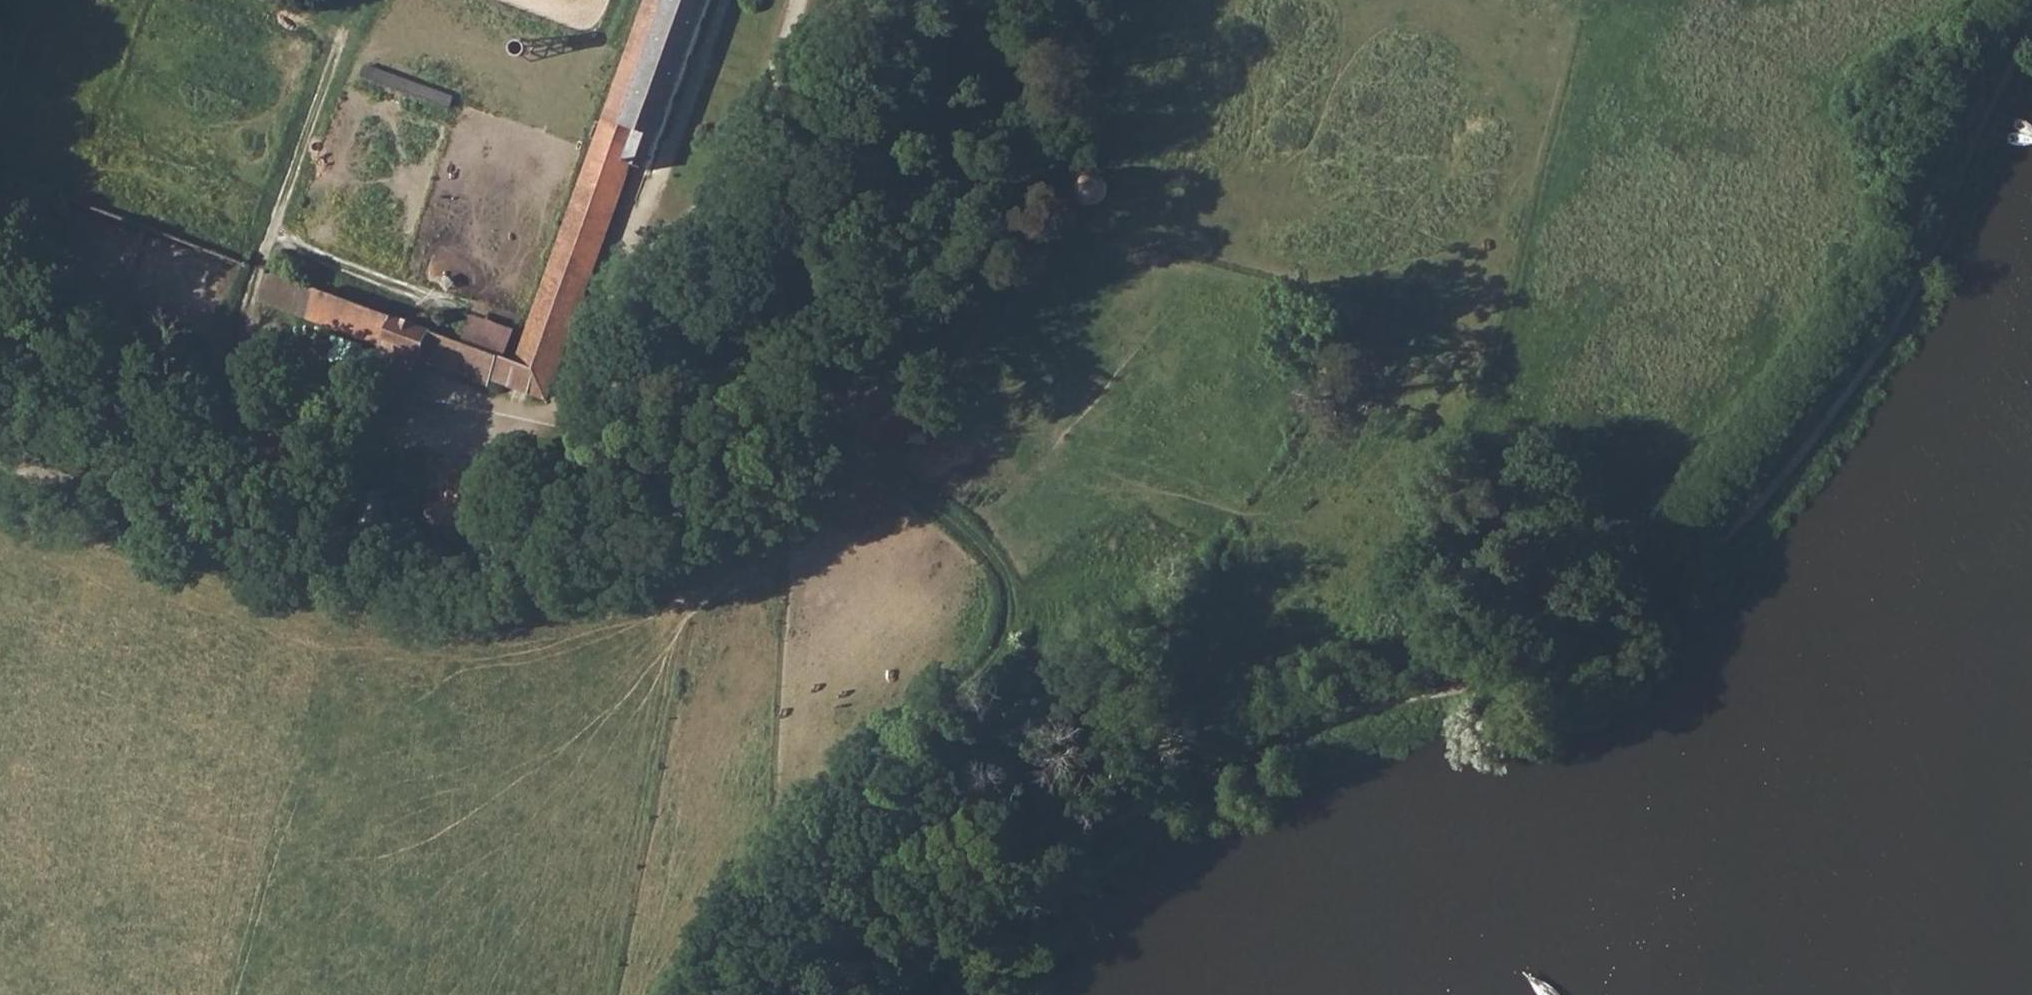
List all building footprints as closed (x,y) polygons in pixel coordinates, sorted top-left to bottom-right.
[(318,291),(307,322),(379,347),(382,347),(421,360),(422,363),(488,386),(492,381),(542,399),(544,400),(544,398),(633,162),(648,167),(711,0),(645,0),(600,121),(594,138),(512,360),(318,291)] [(365,63),(361,74),(449,108),(453,96),(365,63)] [(1075,187),(1074,193),(1076,198),(1079,202),(1083,205),(1089,207),(1096,207),(1101,205),(1106,200),(1108,195),(1109,188),(1106,182),(1103,177),(1099,173),(1091,173),(1086,174),(1081,176),(1079,178),(1076,182),(1075,187)]
